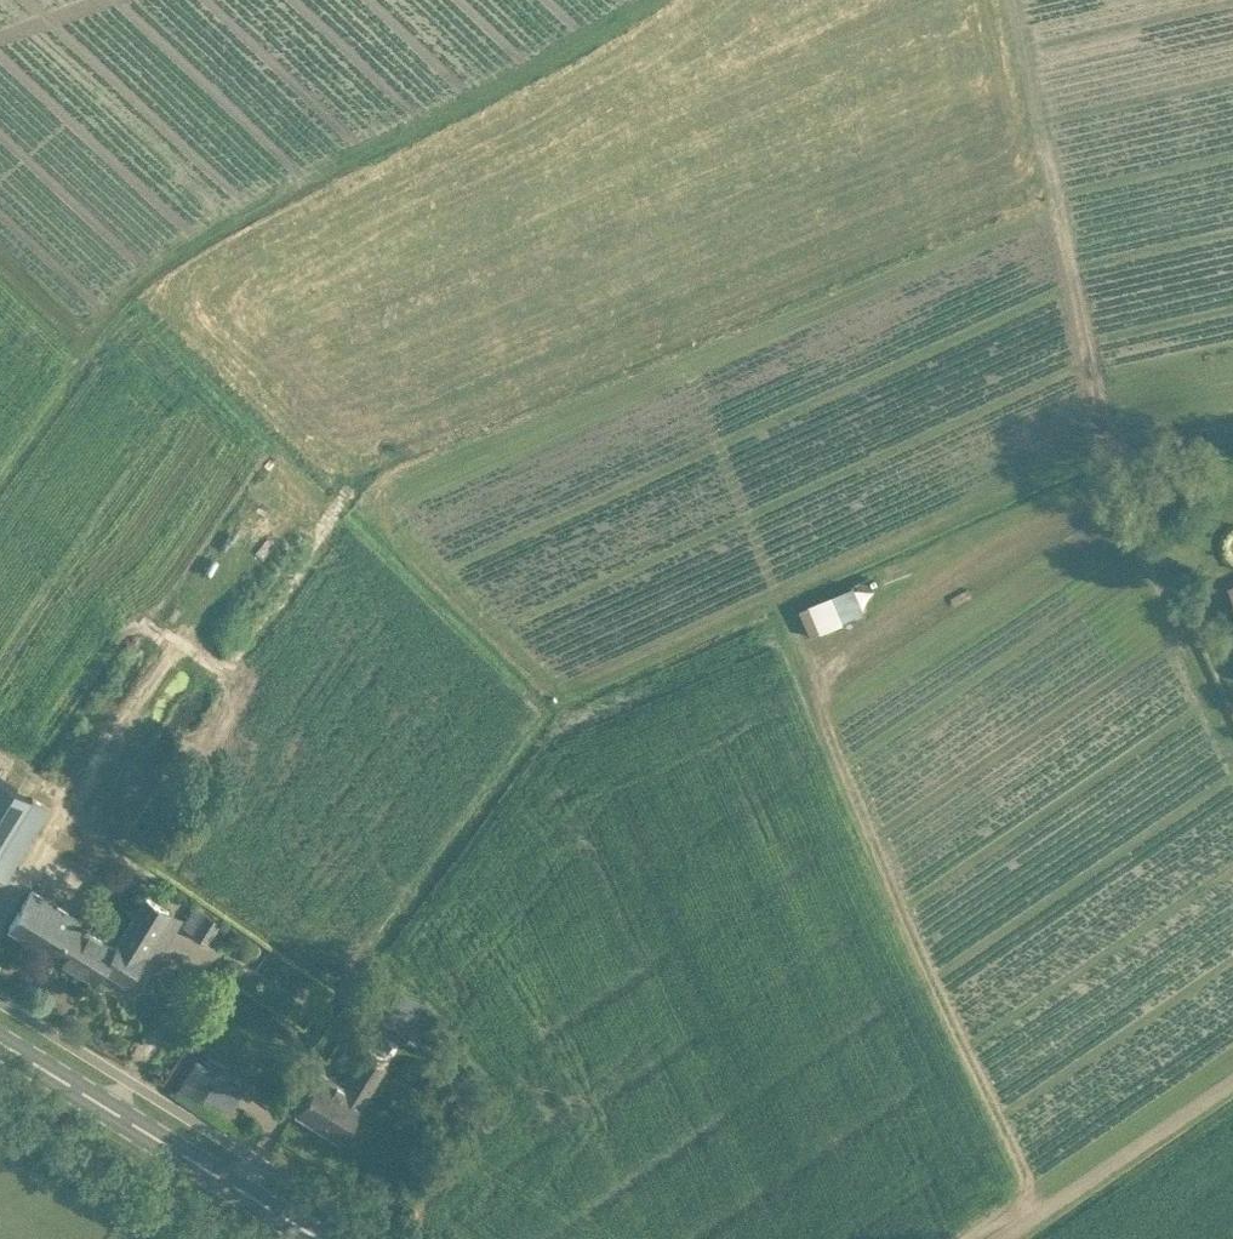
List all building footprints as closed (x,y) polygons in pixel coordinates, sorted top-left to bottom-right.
[(19,860),(51,808),(0,776),(0,876),(6,880),(19,860)] [(127,982),(140,961),(145,952),(144,952),(169,910),(146,896),(116,946),(80,923),(82,919),(33,889),(9,926),(96,980),(104,967),(127,982)] [(222,919),(195,903),(182,923),(209,940),(222,919)] [(401,1040),(424,1004),(399,988),(376,1025),(401,1040)] [(340,1137),(353,1116),(385,1065),(365,1052),(344,1085),(322,1071),(297,1110),(340,1137)]
